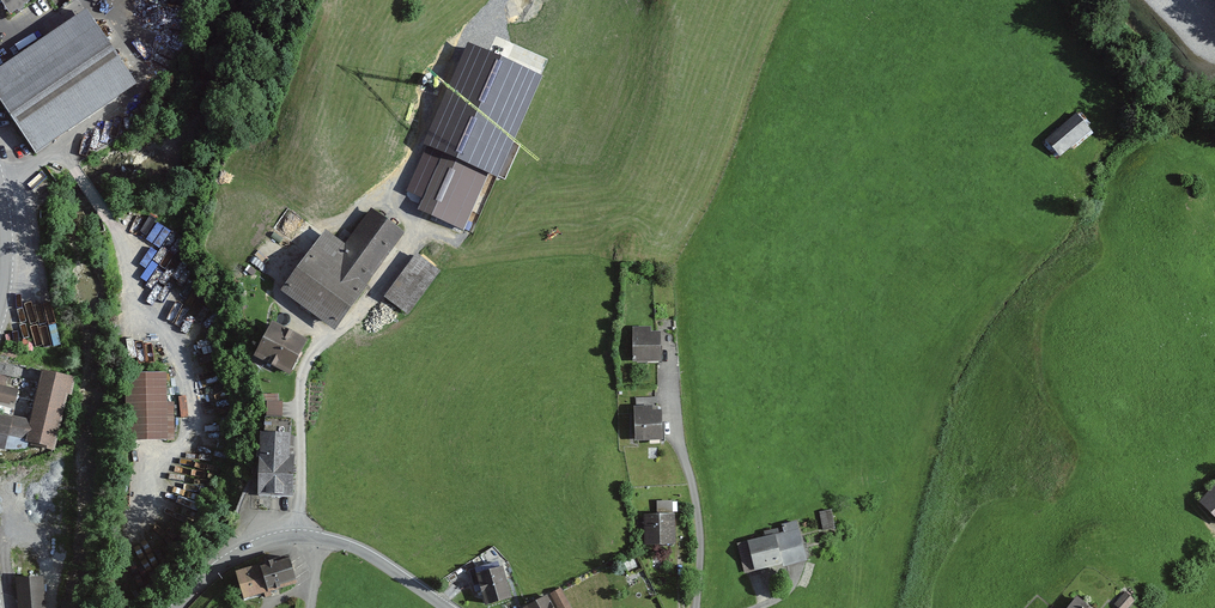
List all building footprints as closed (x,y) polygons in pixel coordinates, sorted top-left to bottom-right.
[(9,19),(38,0),(0,0),(0,5),(9,19)] [(0,70),(0,106),(33,155),(136,86),(86,13),(0,70)] [(1078,118),(1044,144),(1056,159),(1090,133),(1078,118)] [(489,172),(445,152),(419,210),(464,230),(489,172)] [(343,247),(324,233),(281,292),(333,329),(403,232),(371,208),(343,247)] [(153,222),(147,242),(150,243),(142,267),(156,272),(163,253),(160,252),(169,227),(153,222)] [(438,271),(417,256),(387,298),(408,313),(438,271)] [(309,341),(271,322),(254,356),(292,375),(309,341)] [(661,327),(633,328),(634,361),(661,361),(661,327)] [(0,418),(0,440),(58,452),(74,378),(41,371),(29,424),(0,418)] [(165,372),(134,372),(135,439),(174,439),(174,402),(165,402),(165,372)] [(0,385),(0,402),(16,405),(19,388),(0,385)] [(268,413),(285,413),(285,395),(269,394),(268,413)] [(663,407),(637,406),(637,441),(663,441),(663,407)] [(291,431),(260,431),(259,495),(290,496),(291,431)] [(1201,502),(1214,515),(1214,488),(1201,502)] [(680,507),(680,497),(658,497),(659,507),(680,507)] [(831,511),(819,514),(822,532),(834,530),(831,511)] [(676,515),(645,516),(646,543),(676,542),(676,515)] [(788,533),(741,544),(748,575),(809,561),(799,520),(785,523),(788,533)] [(290,556),(238,571),(246,599),(298,583),(290,556)] [(512,599),(503,567),(475,575),(484,606),(512,599)] [(14,579),(17,607),(46,607),(43,577),(14,579)] [(551,596),(558,607),(570,607),(571,607),(563,590),(551,596)] [(1115,605),(1119,607),(1129,607),(1134,600),(1124,593),(1115,605)] [(528,607),(554,607),(548,597),(528,607)] [(1069,607),(1092,607),(1077,597),(1069,607)]
